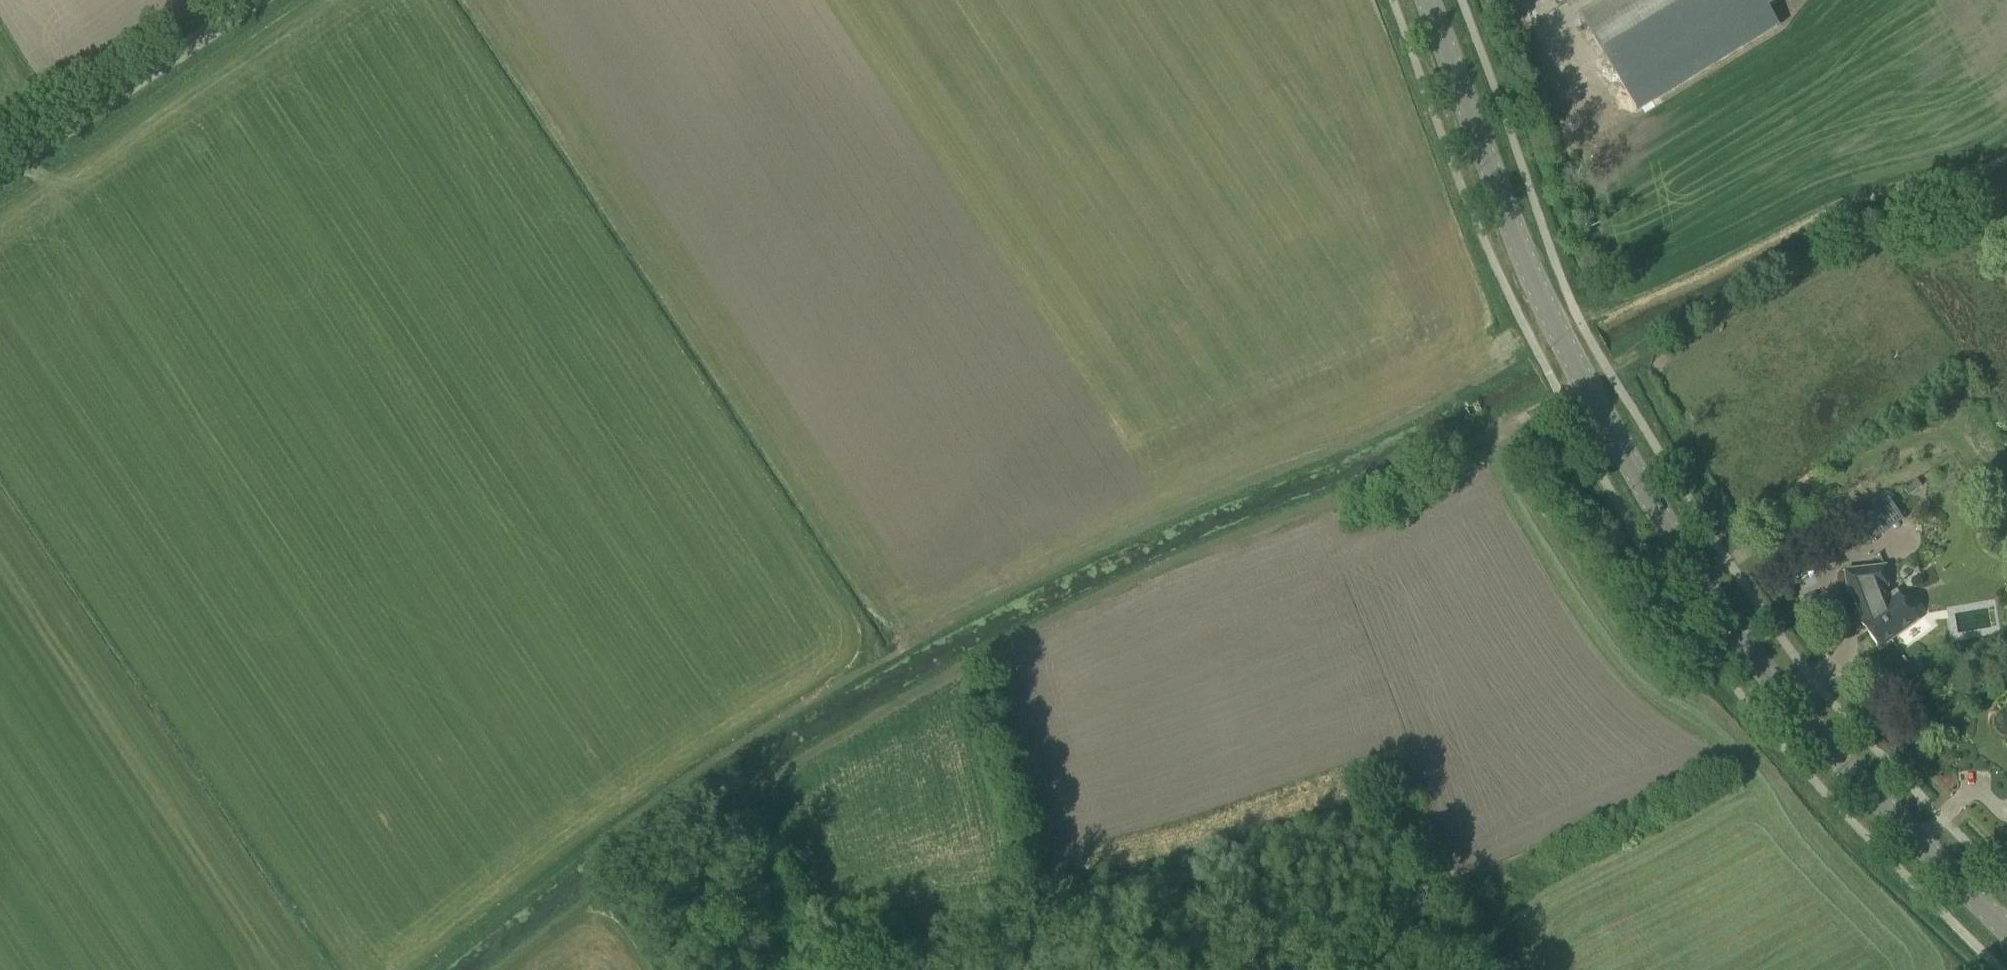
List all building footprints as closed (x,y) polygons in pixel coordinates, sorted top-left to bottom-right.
[(1579,13),(1638,111),(1780,26),(1769,8),(1782,0),(1601,0),(1579,13)] [(1880,648),(1896,636),(1917,620),(1896,591),(1887,598),(1882,588),(1887,587),(1885,566),(1845,570),(1847,590),(1852,590),(1863,620),(1861,622),(1880,648)]
